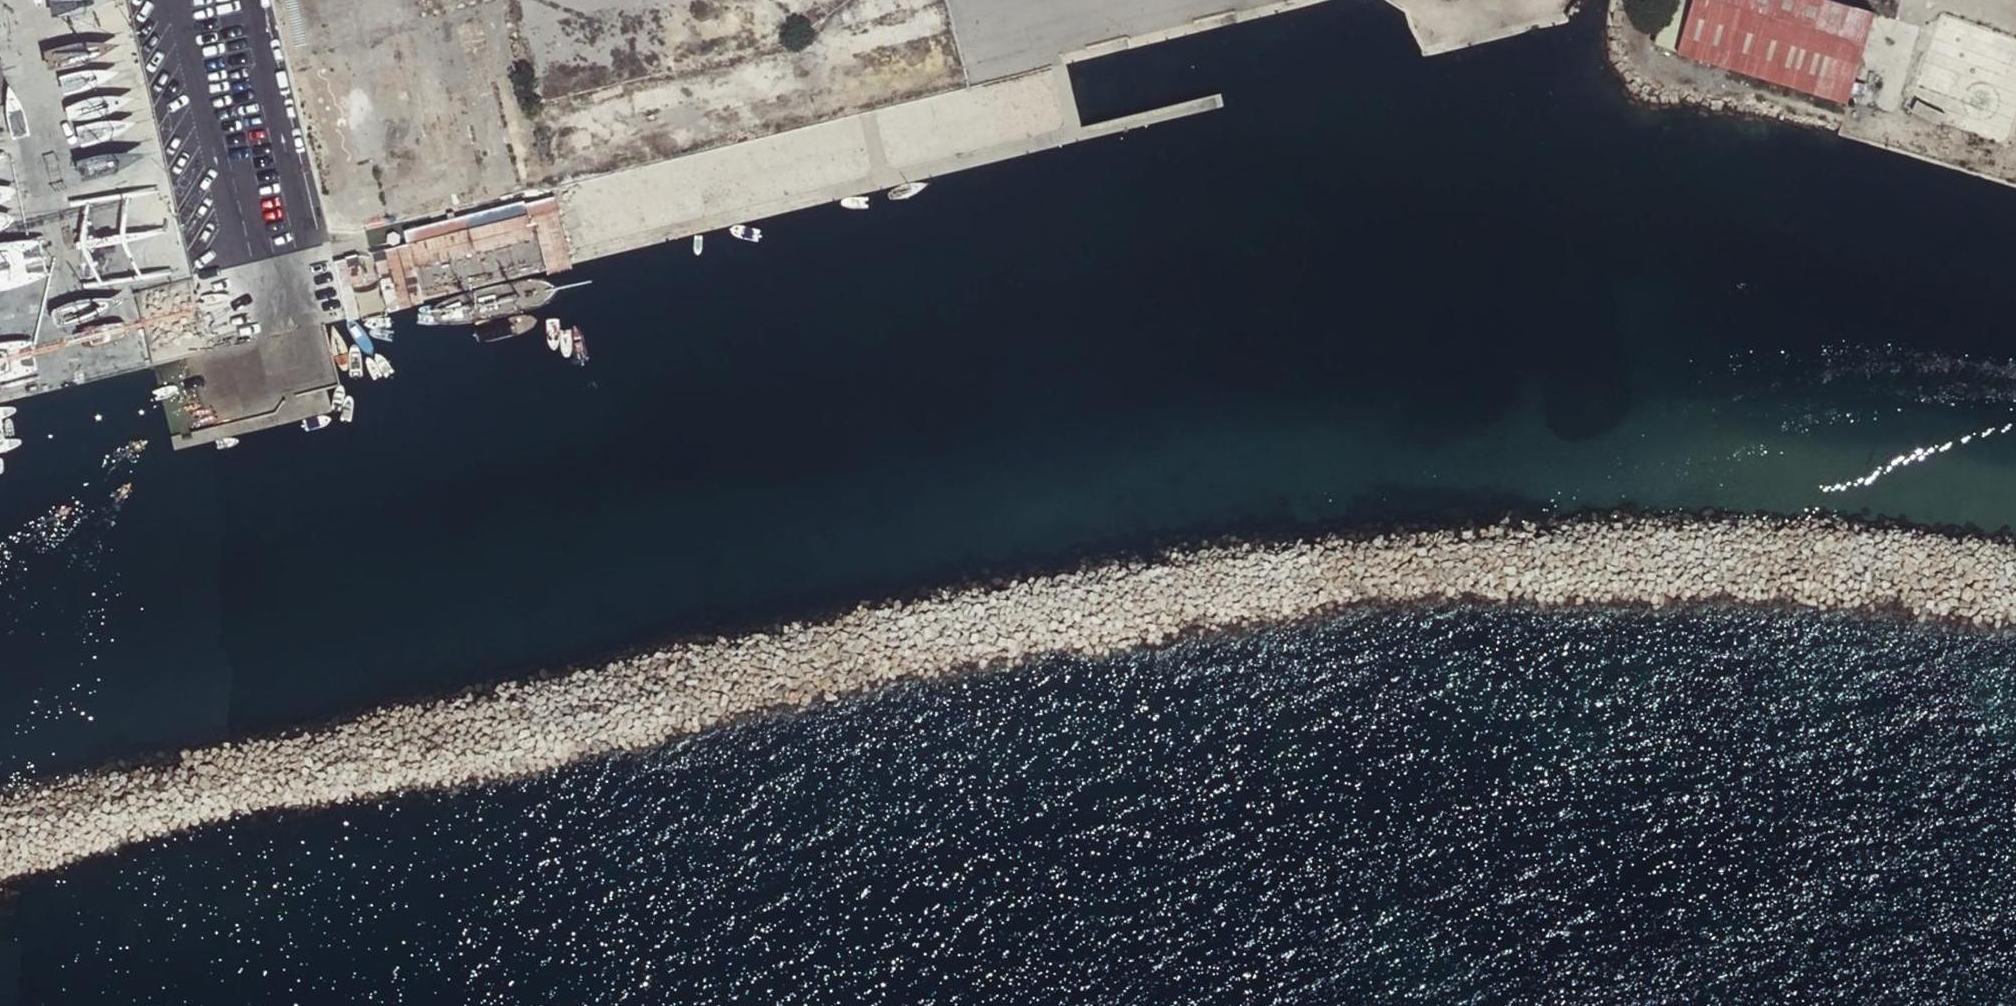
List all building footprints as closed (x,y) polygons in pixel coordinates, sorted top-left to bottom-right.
[(1678,50),(1853,103),(1883,15),(1835,0),(1695,0),(1678,50)] [(485,22),(429,35),(433,54),(490,41),(485,22)] [(433,54),(429,35),(407,40),(411,59),(433,54)] [(411,59),(407,40),(385,45),(390,64),(411,59)] [(403,224),(397,194),(328,209),(335,239),(403,224)]
